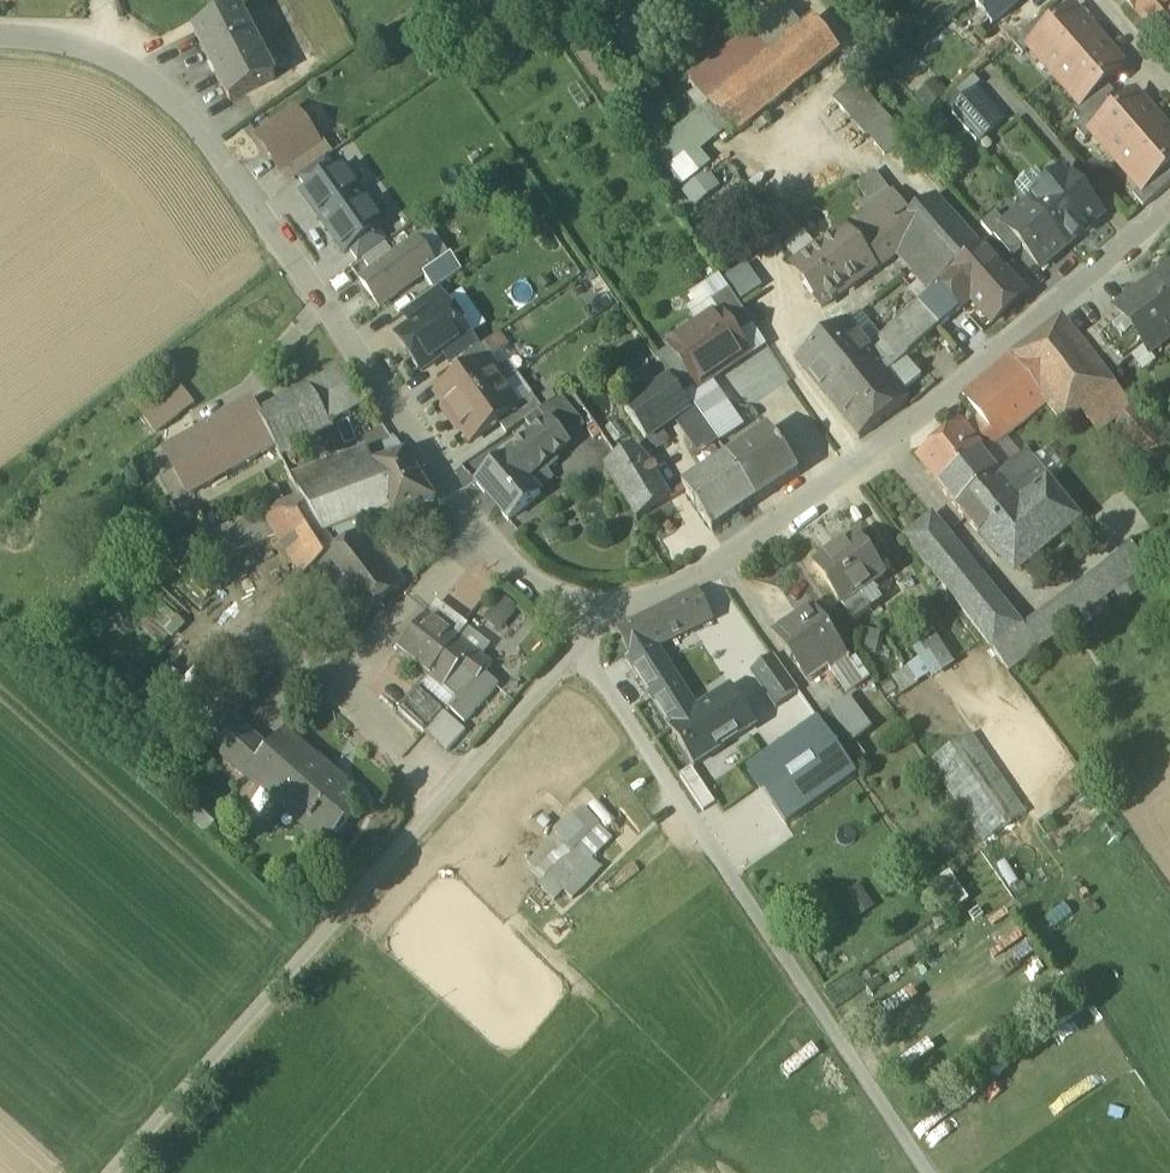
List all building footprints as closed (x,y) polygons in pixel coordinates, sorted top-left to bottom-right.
[(992,23),(1018,0),(972,0),(992,23)] [(1161,0),(1125,0),(1154,34),(1160,29),(1159,28),(1169,19),(1169,11),(1161,0)] [(689,82),(709,107),(803,30),(783,6),(764,22),(689,82)] [(194,32),(230,103),(276,80),(239,9),(194,32)] [(1056,73),(1057,74),(1098,39),(1073,10),(1055,26),(1037,41),(1038,43),(1060,69),(1056,73)] [(1013,43),(1023,55),(1033,47),(1034,48),(1038,43),(1037,41),(1055,26),(1045,15),(1013,43)] [(1159,28),(1160,29),(1169,41),(1169,19),(1159,28)] [(814,22),(803,30),(709,107),(727,131),(733,138),(839,53),(814,22)] [(1123,68),(1098,39),(1057,74),(1058,76),(1063,72),(1085,97),(1087,99),(1105,83),(1123,68)] [(1034,48),(1056,73),(1060,69),(1038,43),(1034,48)] [(1058,76),(1080,101),(1085,97),(1063,72),(1058,76)] [(929,108),(947,92),(935,79),(917,95),(929,108)] [(834,102),(867,140),(868,138),(888,120),(856,83),(834,102)] [(1072,111),(1083,122),(1107,100),(1114,94),(1105,83),(1087,99),(1085,97),(1080,101),(1081,102),(1072,111)] [(952,116),(977,145),(1002,123),(977,94),(952,116)] [(1118,158),(1119,159),(1160,124),(1135,95),(1117,111),(1099,127),(1101,129),(1123,154),(1118,158)] [(1117,111),(1107,100),(1083,122),(1074,129),(1085,141),(1095,132),(1096,133),(1101,129),(1099,127),(1117,111)] [(715,141),(727,131),(709,107),(696,117),(715,141)] [(259,138),(281,170),(317,145),(295,114),(259,138)] [(700,154),(715,141),(696,117),(652,153),(682,188),(710,167),(700,154)] [(868,138),(886,160),(908,140),(888,120),(868,138)] [(1160,124),(1119,159),(1120,161),(1125,157),(1147,183),(1149,184),(1167,169),(1169,166),(1169,136),(1160,124)] [(1096,133),(1118,158),(1123,154),(1101,129),(1096,133)] [(281,170),(290,182),(332,153),(323,141),(318,146),(317,145),(281,170)] [(1120,161),(1143,186),(1147,183),(1125,157),(1120,161)] [(327,158),(298,178),(307,191),(336,170),(327,158)] [(336,170),(307,191),(302,194),(345,255),(350,251),(379,230),(384,227),(341,166),(336,170)] [(1143,208),(1169,185),(1169,173),(1167,169),(1149,184),(1147,183),(1143,186),(1143,187),(1133,196),(1143,208)] [(860,207),(865,215),(872,211),(893,196),(876,174),(855,187),(866,202),(860,207)] [(1066,174),(1029,205),(1005,226),(1004,227),(1023,249),(1042,271),(1067,249),(1103,217),(1066,174)] [(865,215),(845,230),(874,270),(895,254),(921,235),(908,217),(893,196),(872,211),(865,215)] [(895,254),(929,294),(940,283),(980,248),(935,196),(935,197),(908,217),(921,235),(895,254)] [(995,239),(1012,258),(1023,249),(1004,227),(1005,226),(995,215),(982,227),(993,240),(995,239)] [(437,267),(451,257),(431,229),(417,239),(437,267)] [(388,243),(379,230),(350,251),(358,263),(362,261),(386,244),(388,243)] [(875,271),(874,270),(845,230),(817,251),(797,265),(792,269),(822,310),(875,271)] [(784,248),(797,265),(817,251),(804,233),(784,248)] [(359,280),(379,308),(398,294),(397,292),(409,283),(411,285),(424,276),(437,267),(417,239),(394,256),(370,272),(359,280)] [(386,244),(362,261),(370,272),(394,256),(386,244)] [(971,301),(992,325),(1024,296),(981,248),(980,248),(940,283),(962,309),(971,301)] [(424,276),(435,292),(462,273),(451,257),(437,267),(424,276)] [(722,282),(729,292),(738,306),(763,289),(747,266),(722,282)] [(1146,349),(1169,331),(1169,271),(1146,289),(1145,288),(1117,308),(1119,312),(1146,349)] [(729,292),(722,282),(719,277),(689,297),(696,305),(687,311),(699,330),(720,316),(712,304),(729,292)] [(940,283),(929,294),(951,320),(962,309),(940,283)] [(462,291),(446,303),(470,337),(487,326),(462,291)] [(403,314),(412,327),(444,305),(435,292),(403,314)] [(753,328),(738,306),(729,292),(712,304),(720,316),(720,315),(736,340),(753,328)] [(939,330),(951,320),(929,294),(918,304),(939,330)] [(397,338),(421,372),(444,356),(468,339),(470,337),(446,303),(444,305),(412,327),(397,338)] [(918,304),(887,335),(907,358),(939,330),(918,304)] [(1111,355),(1120,367),(1121,367),(1146,349),(1119,312),(1093,331),(1106,349),(1111,355)] [(671,349),(698,389),(712,380),(747,356),(736,340),(720,315),(720,316),(699,330),(671,349)] [(847,326),(869,352),(879,342),(858,317),(847,326)] [(1063,428),(1081,414),(1115,389),(1097,366),(1092,359),(1079,342),(1062,320),(1011,359),(1047,407),(1063,428)] [(904,394),(888,375),(877,362),(869,352),(847,326),(847,325),(797,364),(828,403),(860,441),(909,401),(904,394)] [(736,340),(747,356),(750,360),(767,349),(753,328),(736,340)] [(1092,359),(1097,366),(1111,355),(1106,349),(1093,331),(1079,342),(1092,359)] [(501,334),(484,345),(493,358),(503,351),(510,346),(501,334)] [(887,335),(879,342),(869,352),(877,362),(888,375),(906,359),(907,358),(887,335)] [(453,367),(457,365),(476,351),(468,339),(444,356),(453,367)] [(484,345),(476,351),(457,365),(465,376),(485,363),(485,364),(493,358),(484,345)] [(683,399),(698,389),(671,349),(656,359),(671,380),(683,399)] [(501,386),(517,375),(519,374),(503,351),(493,358),(485,364),(501,386)] [(888,375),(904,394),(922,376),(906,359),(888,375)] [(980,454),(982,457),(1047,407),(1011,359),(980,384),(981,385),(964,401),(988,432),(973,442),(981,453),(980,454)] [(437,396),(454,419),(501,386),(485,364),(485,363),(465,376),(437,396)] [(625,385),(637,404),(663,386),(649,368),(625,385)] [(310,388),(329,424),(364,405),(341,371),(310,388)] [(517,375),(501,386),(517,408),(533,397),(517,375)] [(647,442),(677,421),(692,411),(691,409),(683,399),(671,380),(663,386),(637,404),(626,412),(647,442)] [(695,407),(720,444),(721,445),(745,429),(712,380),(698,389),(683,399),(691,409),(695,407)] [(145,412),(158,429),(196,401),(183,383),(145,412)] [(518,410),(517,408),(501,386),(454,419),(471,443),(498,423),(518,410)] [(275,448),(278,452),(329,424),(310,388),(260,415),(259,416),(276,447),(275,448)] [(1130,408),(1115,389),(1081,414),(1096,434),(1130,408)] [(507,435),(525,422),(539,412),(542,410),(533,397),(517,408),(518,410),(498,423),(507,435)] [(559,436),(581,421),(562,399),(549,408),(548,407),(542,410),(539,412),(559,436)] [(164,450),(190,495),(275,448),(276,447),(259,416),(260,415),(253,404),(252,401),(164,450)] [(695,407),(691,409),(692,411),(677,421),(699,453),(700,454),(703,454),(705,454),(720,444),(695,407)] [(1116,425),(1165,478),(1169,474),(1169,451),(1133,410),(1116,425)] [(559,436),(539,412),(525,422),(536,435),(537,435),(556,457),(568,447),(563,442),(559,436)] [(581,421),(559,436),(563,442),(585,427),(581,421)] [(920,465),(939,489),(980,454),(981,453),(973,442),(961,427),(920,465)] [(770,431),(727,460),(756,504),(799,476),(770,431)] [(536,435),(509,458),(528,481),(555,458),(556,457),(537,435),(536,435)] [(382,444),(389,461),(406,454),(395,439),(382,444)] [(300,494),(373,466),(366,448),(290,476),(300,494)] [(605,468),(637,522),(671,502),(649,465),(633,451),(605,468)] [(389,461),(373,466),(391,511),(393,516),(395,519),(436,503),(406,454),(389,461)] [(939,489),(956,510),(998,476),(982,457),(980,454),(939,489)] [(1007,487),(1021,505),(1048,482),(1025,454),(1004,471),(1014,482),(1007,487)] [(538,492),(528,481),(509,458),(477,485),(508,521),(540,495),(538,492)] [(528,481),(538,492),(554,479),(548,473),(559,464),(555,458),(528,481)] [(713,533),(756,504),(727,460),(683,489),(713,533)] [(325,535),(391,511),(373,466),(300,494),(302,497),(325,535)] [(1004,471),(998,476),(1007,487),(1014,482),(1004,471)] [(1007,487),(998,476),(956,510),(980,538),(986,533),(1021,505),(1007,487)] [(1082,523),(1048,482),(1021,505),(986,533),(1023,572),(1082,523)] [(302,497),(259,513),(269,528),(277,539),(301,575),(317,562),(334,550),(328,540),(325,535),(302,497)] [(259,513),(215,529),(221,546),(269,528),(259,513)] [(907,539),(920,557),(947,535),(933,518),(907,539)] [(277,539),(269,528),(221,546),(215,529),(182,542),(196,569),(277,539)] [(327,579),(360,621),(405,584),(362,530),(334,550),(317,562),(329,578),(327,579)] [(1024,626),(947,535),(920,557),(941,583),(941,582),(1008,671),(1041,646),(1024,626)] [(815,567),(842,607),(871,587),(885,578),(857,538),(815,567)] [(1131,545),(1052,604),(1068,626),(1147,566),(1131,545)] [(174,636),(194,614),(164,587),(144,608),(174,636)] [(882,603),(871,587),(842,607),(853,623),(882,603)] [(698,591),(655,612),(671,642),(714,621),(698,591)] [(502,597),(489,614),(506,627),(519,610),(502,597)] [(426,616),(458,640),(468,627),(469,625),(437,602),(426,616)] [(1041,646),(1068,626),(1052,604),(1024,626),(1041,646)] [(830,673),(831,672),(847,661),(811,611),(775,636),(807,681),(826,667),(830,673)] [(657,649),(671,642),(655,612),(618,630),(632,658),(633,660),(657,648),(657,649)] [(506,627),(489,614),(484,620),(501,634),(506,627)] [(400,650),(430,676),(458,640),(426,616),(400,650)] [(468,627),(458,640),(466,646),(470,640),(477,646),(473,652),(481,658),(491,645),(468,627)] [(862,628),(857,652),(875,655),(880,632),(862,628)] [(481,658),(473,652),(466,646),(458,640),(430,676),(442,686),(459,701),(483,672),(490,664),(481,658)] [(470,640),(466,646),(473,652),(477,646),(470,640)] [(923,656),(933,674),(950,664),(941,647),(923,656)] [(626,661),(660,713),(687,695),(657,649),(657,648),(633,660),(632,658),(626,661)] [(862,684),(847,661),(831,672),(847,695),(862,684)] [(802,697),(777,662),(754,677),(777,713),(802,697)] [(908,666),(891,677),(902,694),(919,683),(908,666)] [(381,694),(398,676),(389,668),(372,686),(381,694)] [(497,684),(483,672),(459,701),(451,710),(465,722),(497,684)] [(423,684),(434,694),(442,686),(430,676),(423,684)] [(434,694),(423,684),(418,690),(442,712),(446,715),(451,710),(459,701),(442,686),(434,694)] [(424,733),(442,712),(418,690),(399,711),(424,733)] [(733,691),(699,712),(671,730),(694,767),(756,727),(733,691)] [(660,713),(671,730),(699,712),(688,694),(687,695),(660,713)] [(819,720),(853,766),(863,759),(852,745),(869,732),(846,701),(819,720)] [(442,712),(424,733),(446,753),(465,733),(446,715),(442,712)] [(818,721),(747,770),(786,825),(857,776),(818,721)] [(212,748),(236,769),(258,745),(234,724),(212,748)] [(925,764),(972,834),(1018,802),(971,733),(925,764)] [(333,835),(335,838),(346,826),(344,823),(360,805),(340,788),(337,792),(312,770),(318,763),(286,735),(251,774),(278,798),(274,802),(306,830),(307,829),(309,830),(317,821),(333,835)] [(703,811),(715,803),(694,767),(680,776),(703,811)] [(583,807),(526,865),(541,880),(537,885),(554,901),(564,892),(572,900),(603,869),(593,860),(608,845),(594,829),(599,824),(583,807)] [(307,829),(306,830),(323,846),(333,835),(317,821),(309,830),(307,829)] [(941,917),(969,902),(951,871),(924,886),(941,917)] [(854,920),(875,905),(859,883),(838,899),(854,920)]
